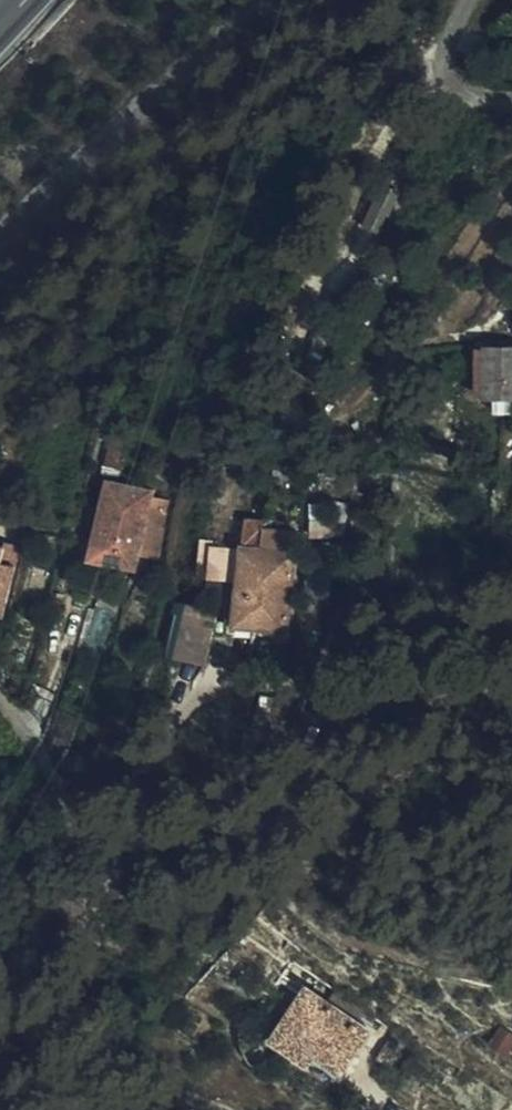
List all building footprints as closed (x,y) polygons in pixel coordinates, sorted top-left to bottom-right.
[(366,219),(383,228),(402,189),(385,181),(366,219)] [(491,398),(511,397),(511,349),(486,349),(486,397),(491,398)] [(491,398),(491,414),(511,414),(511,397),(491,398)] [(107,466),(125,471),(131,449),(114,438),(107,466)] [(137,570),(153,494),(108,483),(92,559),(137,570)] [(236,627),(289,631),(296,554),(263,551),(265,522),(247,521),(236,627)] [(312,539),(328,539),(330,525),(313,523),(312,539)] [(0,544),(0,615),(3,616),(17,566),(3,562),(7,546),(0,544)] [(182,599),(169,655),(209,664),(222,609),(182,599)] [(344,1071),(370,1031),(307,990),(275,1038),(310,1062),(317,1053),(344,1071)]
